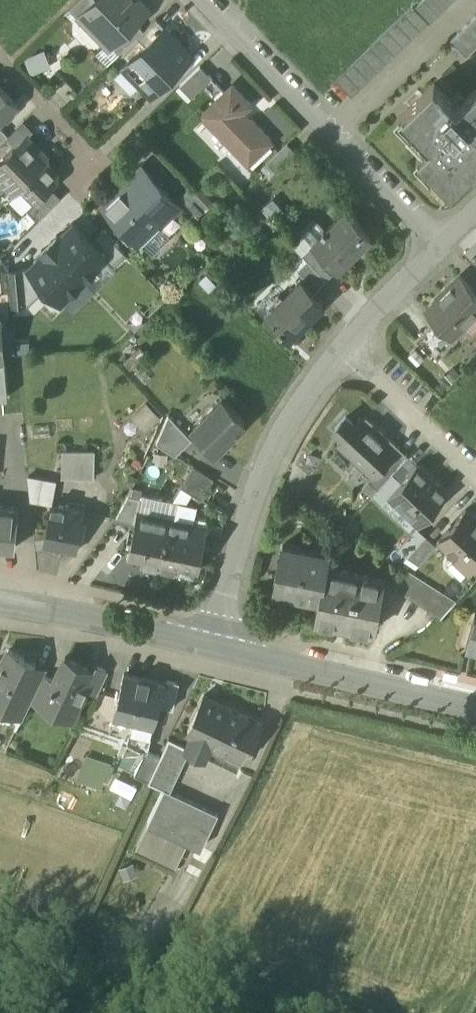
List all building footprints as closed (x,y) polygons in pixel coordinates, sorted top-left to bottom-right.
[(78,18),(81,15),(80,14),(95,0),(78,0),(69,8),(78,18)] [(107,43),(108,42),(132,19),(134,22),(135,22),(147,10),(138,0),(95,0),(80,14),(81,15),(86,20),(86,26),(96,36),(101,36),(107,43)] [(414,8),(428,22),(430,24),(438,16),(423,0),(422,0),(414,8)] [(438,16),(446,8),(439,0),(423,0),(438,16)] [(419,30),(428,22),(414,8),(412,6),(404,14),(419,30)] [(411,38),(419,30),(404,14),(395,22),(411,38)] [(465,25),(475,36),(475,20),(473,17),(465,25)] [(156,18),(144,30),(135,22),(134,22),(132,19),(108,42),(119,54),(137,37),(145,45),(164,27),(156,18)] [(402,47),(411,38),(395,22),(387,30),(402,47)] [(457,33),(473,50),(475,48),(475,36),(465,25),(457,33)] [(140,83),(152,95),(192,56),(164,27),(145,45),(126,64),(142,80),(140,82),(140,83)] [(394,55),(402,47),(387,30),(378,39),(394,55)] [(457,33),(449,41),(465,58),(473,50),(457,33)] [(385,63),(394,55),(378,39),(370,47),(385,63)] [(107,65),(119,54),(108,42),(107,43),(96,53),(107,65)] [(377,71),(385,63),(370,47),(361,55),(377,71)] [(43,48),(24,55),(29,70),(48,64),(43,48)] [(368,79),(377,71),(361,55),(352,63),(368,79)] [(359,88),(368,79),(352,63),(344,72),(359,88)] [(124,66),(140,82),(142,80),(126,64),(124,66)] [(181,83),(194,96),(213,78),(200,65),(181,83)] [(140,82),(124,66),(114,76),(130,93),(140,83),(140,82)] [(351,96),(359,88),(344,72),(336,80),(351,96)] [(457,107),(434,83),(397,119),(410,132),(413,129),(429,146),(417,157),(430,170),(434,167),(451,186),(472,165),(473,166),(475,164),(475,89),(457,107)] [(226,142),(247,164),(270,142),(242,113),(250,105),(231,86),(205,111),(231,138),(226,142)] [(0,87),(0,122),(17,105),(0,87)] [(13,146),(16,146),(27,136),(31,132),(22,121),(8,135),(5,138),(13,146)] [(38,198),(52,184),(56,180),(56,172),(47,162),(47,159),(40,152),(40,149),(27,136),(16,146),(13,146),(5,154),(5,157),(0,162),(0,174),(1,175),(0,176),(0,180),(14,195),(22,187),(27,187),(38,198)] [(271,158),(282,170),(299,154),(287,142),(271,158)] [(100,205),(146,253),(148,251),(145,248),(143,242),(155,231),(152,227),(166,214),(169,217),(181,206),(141,165),(100,205)] [(26,209),(37,221),(63,196),(52,184),(38,198),(26,209)] [(178,196),(197,215),(208,204),(193,189),(190,185),(178,196)] [(317,247),(337,268),(371,235),(346,210),(325,231),(329,235),(317,247)] [(73,222),(58,237),(51,244),(84,279),(106,258),(107,256),(90,239),(73,222)] [(102,228),(90,239),(107,256),(106,258),(113,266),(126,254),(102,228)] [(325,231),(313,242),(317,247),(329,235),(325,231)] [(48,242),(51,244),(58,237),(56,234),(48,242)] [(41,249),(43,252),(51,244),(48,242),(41,249)] [(302,253),(307,258),(326,278),(337,268),(317,247),(313,242),(302,253)] [(84,279),(51,244),(43,252),(28,265),(27,265),(46,285),(61,301),(84,279)] [(95,290),(117,269),(113,266),(106,258),(84,279),(95,290)] [(316,288),(326,278),(307,258),(297,268),(316,288)] [(27,265),(8,267),(12,303),(29,301),(46,285),(27,265)] [(452,334),(453,333),(475,310),(475,291),(461,275),(427,308),(436,318),(452,334)] [(267,311),(289,334),(303,320),(312,311),(313,311),(323,301),(302,278),(267,311)] [(418,337),(435,354),(455,335),(453,333),(452,334),(436,318),(418,337)] [(193,422),(216,446),(245,418),(222,395),(193,422)] [(131,411),(144,425),(160,411),(146,396),(131,411)] [(157,438),(176,449),(192,434),(169,410),(157,438)] [(338,437),(372,468),(398,440),(367,412),(363,416),(357,422),(354,419),(346,411),(335,423),(343,431),(338,437)] [(360,413),(354,419),(357,422),(363,416),(360,413)] [(369,472),(379,482),(392,467),(408,449),(398,440),(372,468),(369,472)] [(63,473),(93,474),(94,447),(63,446),(63,473)] [(390,490),(420,517),(448,487),(417,458),(401,476),(389,489),(390,490)] [(180,483),(200,496),(214,473),(194,461),(180,483)] [(392,467),(379,482),(373,488),(383,497),(390,490),(389,489),(401,476),(392,467)] [(30,492),(51,497),(56,478),(28,471),(30,492)] [(117,512),(135,517),(137,506),(138,506),(141,492),(129,489),(117,512)] [(58,541),(74,545),(83,504),(51,497),(42,536),(58,539),(58,541)] [(14,542),(18,501),(0,499),(0,541),(14,542)] [(467,566),(475,556),(475,512),(467,504),(439,534),(457,550),(453,554),(467,566)] [(159,560),(169,513),(138,506),(137,506),(135,517),(129,546),(143,549),(141,556),(159,560)] [(208,521),(169,513),(159,560),(178,564),(180,556),(199,560),(208,521)] [(398,542),(409,548),(426,529),(417,521),(398,542)] [(435,537),(426,529),(409,548),(420,555),(435,537)] [(274,583),(319,592),(325,561),(328,547),(283,538),(280,554),(278,554),(275,567),(277,567),(274,583)] [(391,579),(442,611),(457,594),(403,560),(391,579)] [(385,572),(325,561),(319,592),(315,612),(375,623),(385,572)] [(475,643),(475,610),(474,611),(466,641),(475,643)] [(13,701),(33,662),(36,656),(9,642),(0,660),(0,695),(13,701)] [(47,692),(72,705),(85,679),(92,663),(64,649),(53,671),(43,691),(47,692)] [(85,679),(97,685),(98,683),(107,664),(94,658),(92,663),(85,679)] [(27,702),(32,692),(44,667),(33,662),(13,701),(24,707),(27,702)] [(115,707),(135,711),(138,703),(158,708),(160,696),(166,674),(164,674),(125,665),(125,666),(119,688),(115,707)] [(53,671),(44,667),(32,692),(44,698),(47,692),(43,691),(53,671)] [(160,696),(174,699),(179,676),(179,674),(165,671),(165,672),(164,674),(166,674),(160,696)] [(206,747),(239,763),(262,714),(227,697),(226,699),(203,688),(188,721),(192,723),(184,739),(191,743),(205,749),(206,747)] [(47,692),(44,698),(70,710),(72,705),(47,692)] [(149,744),(158,708),(138,703),(135,711),(129,736),(146,746),(147,743),(149,744)] [(151,772),(168,780),(173,782),(191,743),(184,739),(170,732),(161,750),(151,772)] [(136,768),(149,775),(151,772),(161,750),(149,744),(147,743),(146,746),(136,768)] [(76,773),(100,782),(109,758),(85,748),(76,773)] [(220,804),(173,782),(168,780),(151,816),(192,836),(203,841),(220,804)] [(139,841),(180,861),(192,836),(151,816),(139,841)]
